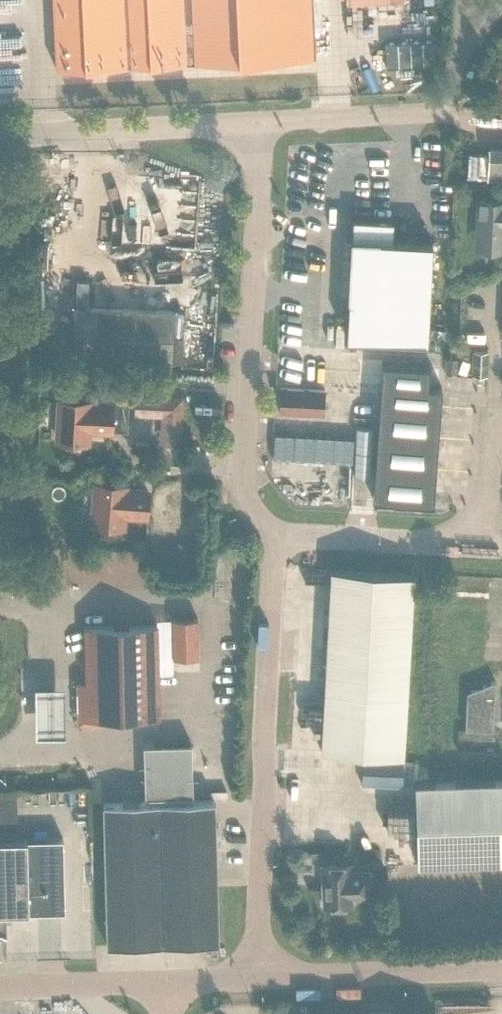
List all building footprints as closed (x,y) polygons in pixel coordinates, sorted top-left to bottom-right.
[(315,56),(313,0),(52,0),(56,69),(315,56)] [(388,34),(389,58),(438,56),(437,32),(388,34)] [(488,158),(487,179),(501,180),(501,147),(489,147),(488,158)] [(475,197),(474,248),(501,249),(501,198),(475,197)] [(345,337),(425,341),(431,241),(391,239),(392,219),(352,217),(345,337)] [(73,357),(170,362),(170,358),(180,358),(182,335),(171,335),(172,311),(76,306),(73,357)] [(487,351),(473,351),(472,375),(487,375),(487,351)] [(382,362),(372,499),(433,503),(441,386),(427,385),(429,366),(382,362)] [(87,443),(87,429),(127,431),(129,394),(120,394),(120,381),(100,380),(100,393),(88,392),(87,399),(93,403),(96,403),(96,407),(89,406),(89,402),(61,400),(59,442),(87,443)] [(333,406),(349,407),(350,384),(334,383),(333,406)] [(279,412),(324,414),(325,390),(281,388),(279,412)] [(165,442),(180,442),(182,398),(138,395),(137,410),(167,411),(165,442)] [(371,498),(371,476),(356,476),(355,498),(371,498)] [(125,486),(97,484),(94,526),(122,528),(123,514),(147,516),(149,493),(125,491),(125,486)] [(91,549),(91,541),(79,540),(79,548),(91,549)] [(406,701),(407,696),(413,574),(331,569),(325,691),(321,751),(403,756),(406,701)] [(172,619),(173,658),(198,658),(198,619),(172,619)] [(116,722),(116,718),(159,717),(157,625),(84,627),(86,682),(78,682),(79,723),(116,722)] [(465,729),(493,730),(495,681),(467,692),(465,729)] [(44,687),(36,687),(37,737),(45,737),(66,736),(65,687),(44,687)] [(193,796),(191,744),(143,745),(145,797),(193,796)] [(362,782),(402,784),(403,758),(363,756),(362,782)] [(414,783),(417,863),(501,861),(501,780),(414,783)] [(213,802),(101,806),(107,948),(218,944),(213,802)] [(6,936),(6,935),(2,933),(1,913),(65,912),(63,839),(0,840),(0,933),(6,936)] [(352,905),(352,898),(371,897),(370,871),(351,872),(350,864),(322,865),(324,906),(352,905)]
